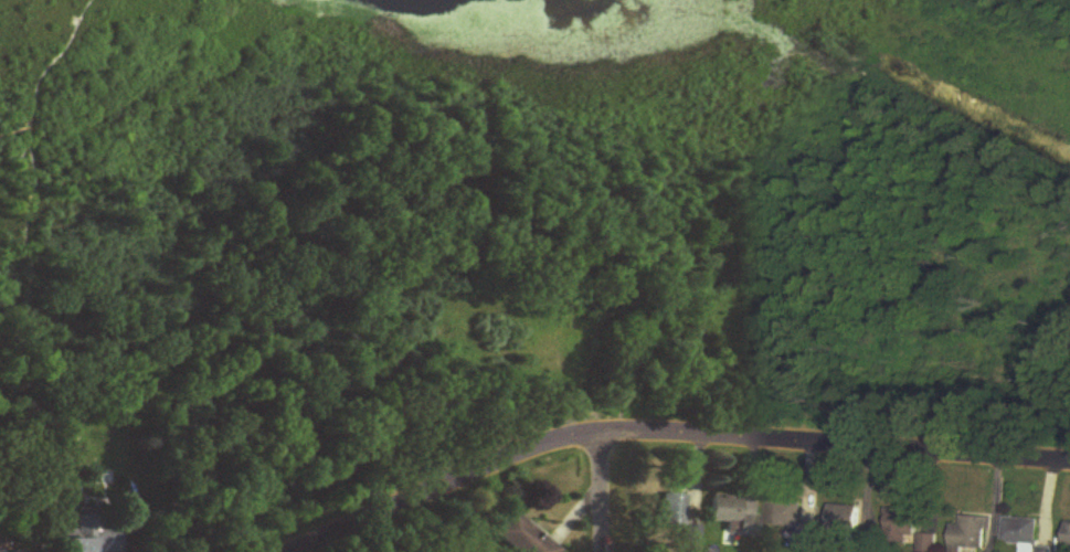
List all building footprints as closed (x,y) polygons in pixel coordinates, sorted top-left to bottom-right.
[(685,527),(685,495),(661,495),(661,527),(685,527)] [(711,523),(728,523),(728,535),(756,535),(756,516),(741,516),(741,497),(712,497),(711,523)] [(769,528),(804,529),(804,502),(769,501),(769,528)] [(861,507),(831,507),(831,536),(861,536),(861,507)] [(910,538),(919,538),(919,511),(889,511),(889,547),(910,547),(910,538)] [(513,513),(495,535),(516,551),(562,551),(513,513)] [(990,518),(963,517),(962,525),(954,525),(953,551),(989,551),(990,518)] [(121,532),(98,532),(98,518),(77,518),(77,531),(61,531),(61,551),(121,551),(121,532)] [(1054,549),(1039,549),(1040,521),(1006,519),(1005,545),(1024,546),(1023,551),(1054,551),(1054,549)] [(921,536),(920,551),(938,551),(939,536),(921,536)]
